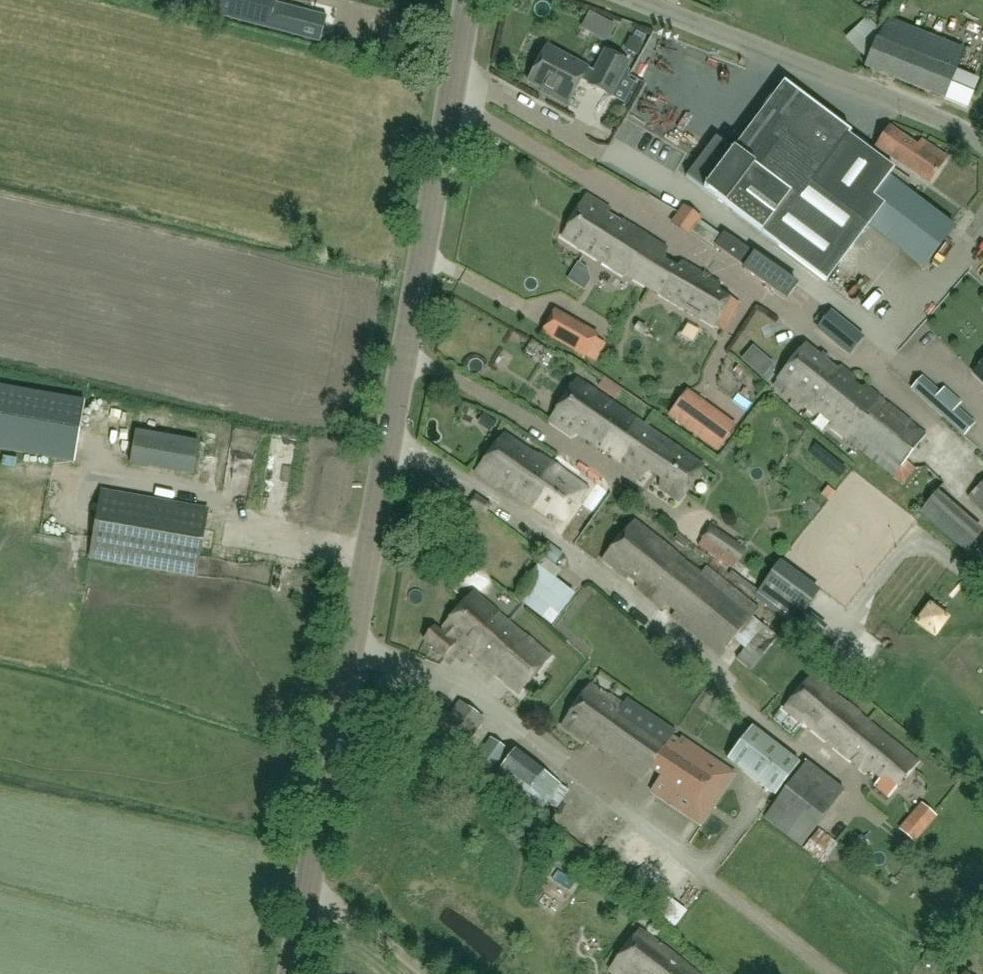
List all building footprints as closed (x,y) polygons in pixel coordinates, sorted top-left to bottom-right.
[(266,0),(169,0),(167,5),(319,46),(327,16),(266,0)] [(978,80),(876,39),(865,67),(967,108),(978,80)] [(595,72),(547,46),(528,81),(551,94),(550,97),(567,106),(581,81),(603,93),(611,97),(629,62),(607,51),(601,62),(595,72)] [(661,78),(656,88),(706,113),(711,103),(661,78)] [(826,282),(868,226),(858,218),(893,171),(848,136),(850,133),(784,83),(704,189),(826,282)] [(674,132),(687,110),(648,88),(635,110),(674,132)] [(928,153),(890,127),(876,147),(929,183),(947,158),(932,147),(928,153)] [(620,222),(607,215),(610,210),(586,196),(561,237),(602,262),(599,266),(604,270),(607,265),(624,275),(630,275),(724,332),(740,304),(717,291),(720,284),(681,262),(677,267),(665,260),(667,248),(622,221),(620,222)] [(702,217),(684,204),(671,223),(689,236),(691,232),(699,221),(702,217)] [(937,214),(907,255),(923,267),(954,226),(937,214)] [(724,233),(722,236),(715,246),(743,265),(743,264),(746,267),(754,255),(751,253),(724,233)] [(786,299),(796,285),(754,255),(746,267),(744,269),(786,299)] [(982,282),(982,258),(971,269),(982,282)] [(554,311),(542,332),(583,356),(595,335),(554,311)] [(818,326),(833,339),(846,323),(830,311),(818,326)] [(835,342),(829,350),(844,361),(849,353),(835,342)] [(805,344),(778,379),(787,386),(785,389),(813,412),(814,412),(895,476),(894,477),(904,485),(916,471),(906,462),(926,436),(839,367),(836,368),(805,344)] [(771,364),(753,348),(742,360),(760,376),(771,364)] [(974,373),(982,382),(982,363),(974,373)] [(941,391),(932,384),(923,377),(919,380),(911,390),(964,436),(976,424),(958,407),(962,403),(944,388),(941,391)] [(704,466),(629,414),(611,403),(577,380),(550,420),(573,435),(579,432),(589,439),(588,441),(619,462),(620,461),(621,462),(642,476),(649,472),(661,480),(660,488),(680,502),(704,466)] [(75,462),(85,403),(0,387),(0,448),(75,462)] [(734,429),(685,393),(669,416),(718,451),(734,429)] [(132,463),(194,474),(199,442),(137,431),(132,463)] [(537,456),(503,433),(476,472),(497,486),(499,483),(548,517),(553,513),(564,520),(561,526),(563,527),(591,488),(588,486),(587,486),(539,453),(537,456)] [(276,518),(294,452),(272,446),(255,513),(276,518)] [(966,498),(982,516),(982,482),(966,498)] [(196,576),(208,508),(103,490),(91,558),(196,576)] [(485,515),(492,505),(476,494),(468,504),(485,515)] [(936,497),(919,514),(955,551),(972,535),(936,497)] [(701,574),(634,521),(603,560),(662,607),(666,604),(676,611),(673,616),(722,655),(758,609),(707,567),(701,574)] [(705,559),(732,571),(739,555),(712,544),(705,559)] [(553,576),(562,553),(543,546),(535,570),(553,576)] [(820,591),(780,562),(757,594),(797,623),(820,591)] [(549,627),(573,597),(535,566),(510,596),(549,627)] [(434,627),(424,639),(440,653),(453,638),(517,693),(525,684),(529,687),(552,656),(530,637),(528,639),(473,592),(442,627),(444,628),(440,633),(434,627)] [(780,636),(765,624),(736,658),(751,671),(780,636)] [(858,715),(813,676),(785,709),(803,725),(806,723),(843,753),(868,725),(857,716),(858,715)] [(622,706),(591,684),(563,725),(586,742),(589,739),(642,777),(649,770),(659,777),(649,793),(700,828),(736,774),(627,699),(622,706)] [(450,714),(419,692),(403,714),(461,754),(473,736),(485,719),(459,701),(450,714)] [(868,725),(843,753),(866,772),(871,769),(882,777),(875,786),(888,797),(915,766),(868,725)] [(774,796),(798,765),(751,728),(726,760),(774,796)] [(490,738),(473,762),(491,775),(508,750),(490,738)] [(557,808),(569,790),(561,785),(561,784),(515,749),(496,771),(544,808),(549,802),(557,808)] [(765,821),(804,848),(842,792),(803,765),(765,821)] [(912,839),(934,813),(921,802),(899,828),(912,839)] [(820,830),(804,848),(823,863),(837,844),(820,830)] [(639,929),(610,969),(616,973),(695,973),(639,929)]
